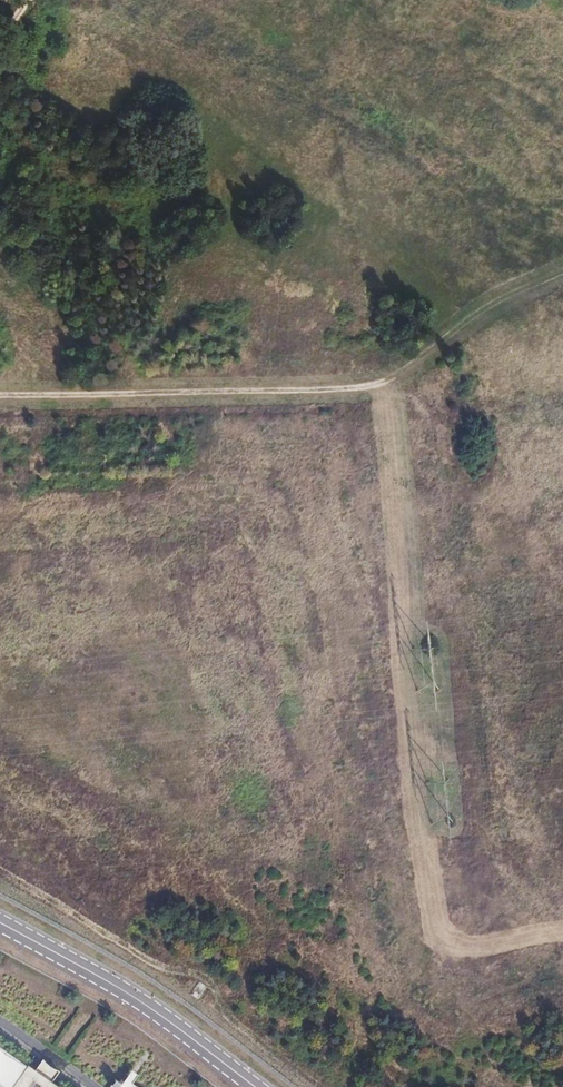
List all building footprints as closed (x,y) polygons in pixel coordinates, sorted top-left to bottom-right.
[(0,1060),(0,1086),(38,1086),(0,1060)]
